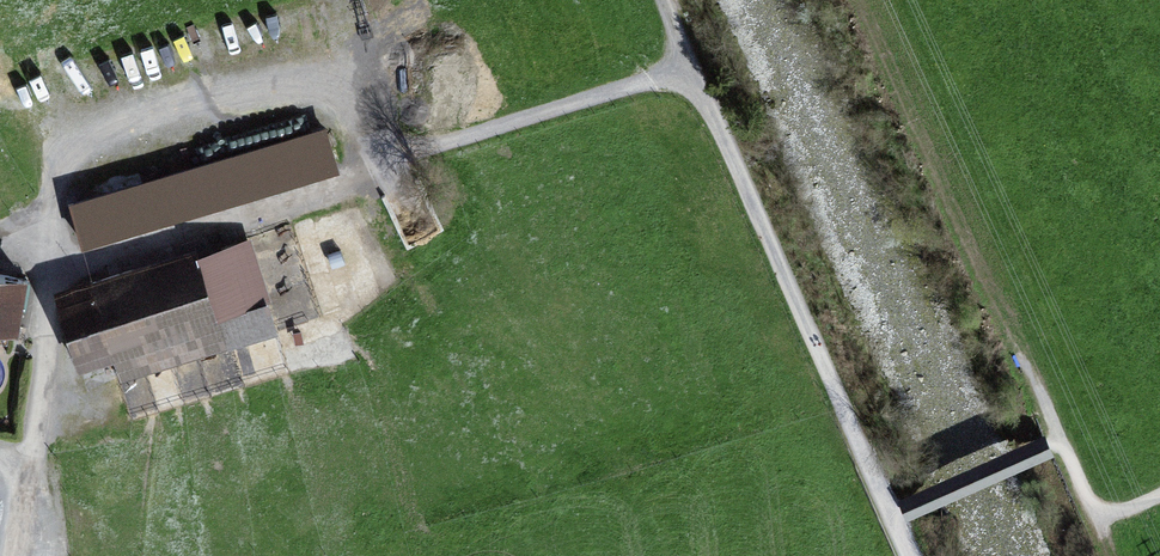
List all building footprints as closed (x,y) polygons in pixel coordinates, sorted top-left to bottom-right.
[(70,193),(83,239),(341,167),(329,121),(70,193)] [(206,256),(58,300),(82,381),(117,371),(123,390),(284,343),(258,255),(210,269),(206,256)] [(0,279),(0,335),(28,340),(37,285),(0,279)]
